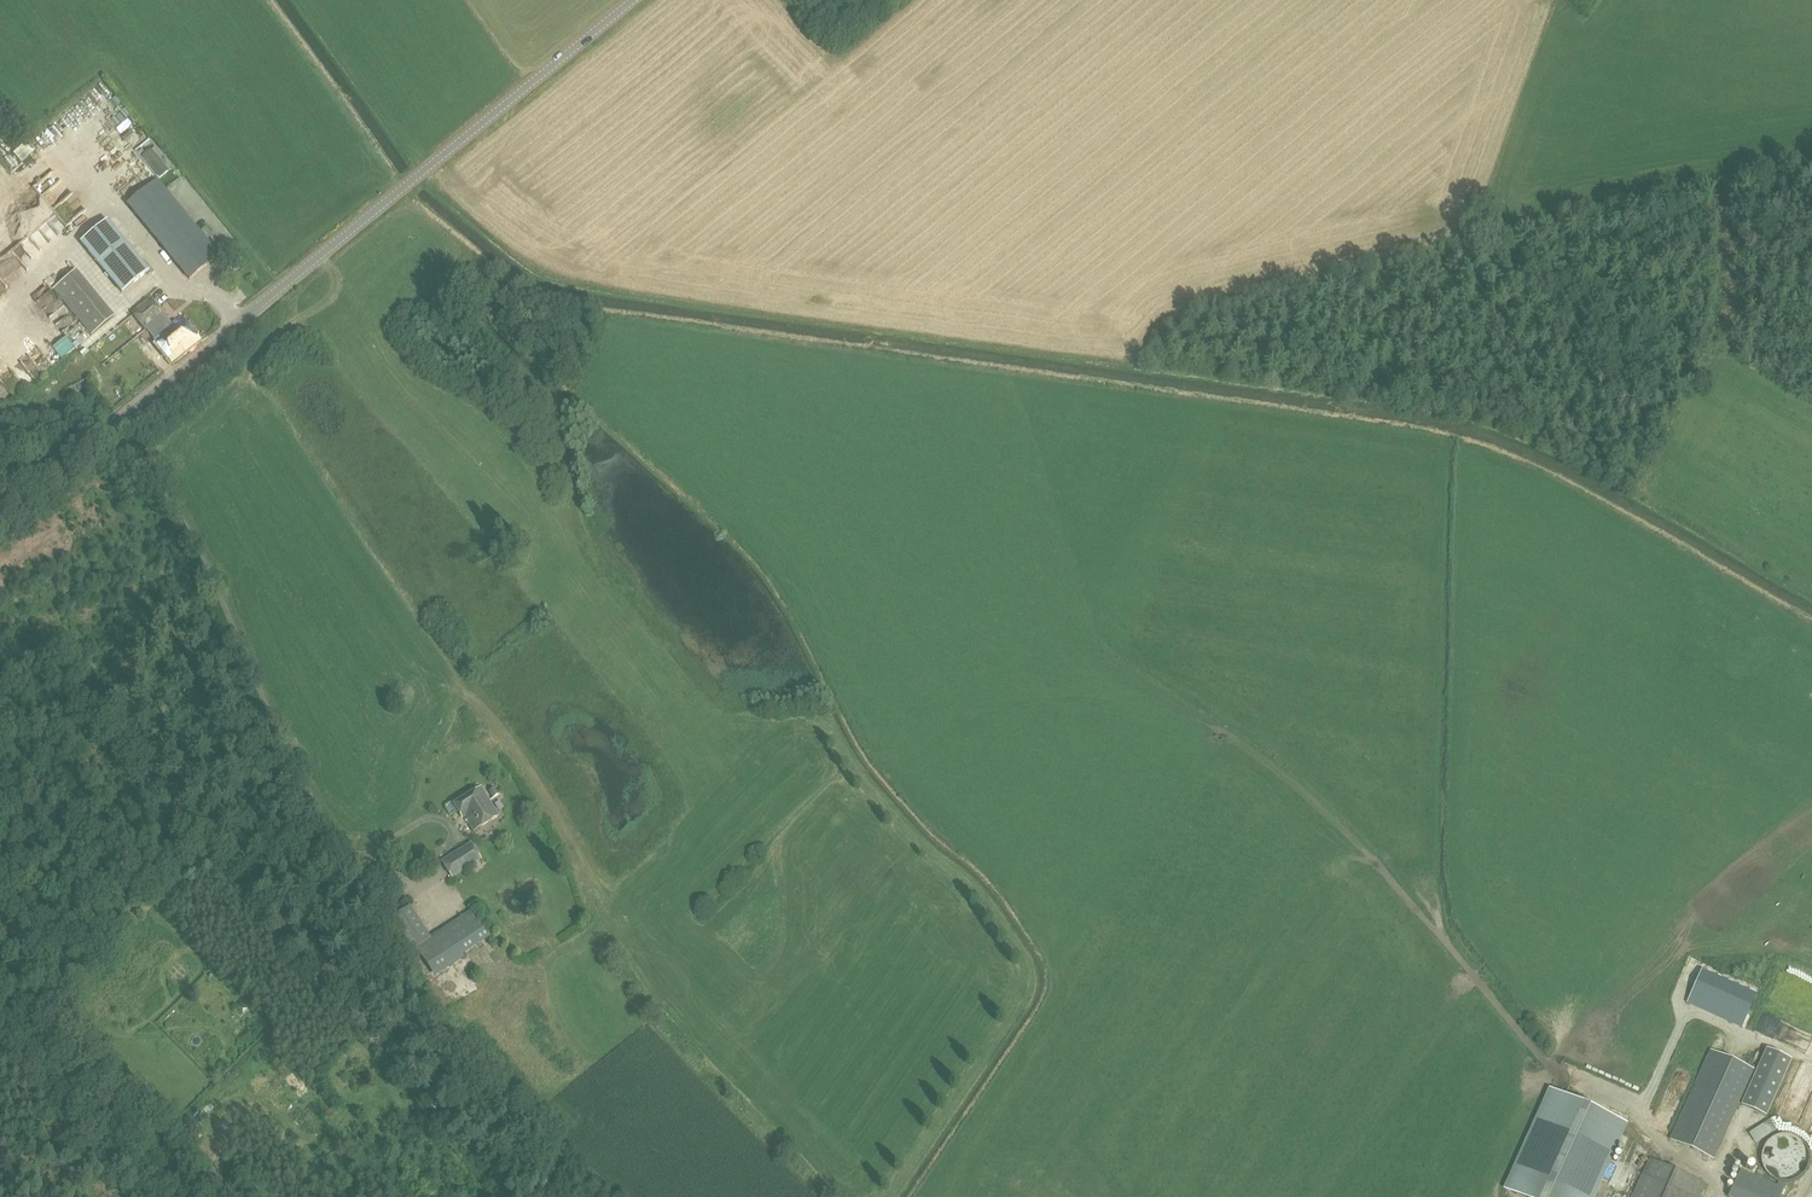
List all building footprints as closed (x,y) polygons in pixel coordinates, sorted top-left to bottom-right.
[(143,148),(153,140),(148,133),(137,142),(143,148)] [(26,162),(39,150),(29,139),(16,151),(26,162)] [(168,171),(151,150),(143,157),(160,177),(168,171)] [(113,189),(189,280),(220,255),(146,164),(113,189)] [(49,188),(59,181),(54,174),(44,181),(49,188)] [(42,199),(50,194),(44,183),(36,188),(42,199)] [(79,242),(121,293),(148,271),(107,220),(79,242)] [(67,231),(72,239),(79,234),(74,226),(67,231)] [(67,234),(49,242),(55,255),(73,248),(67,234)] [(43,254),(36,258),(45,274),(52,270),(43,254)] [(53,289),(91,335),(114,315),(76,269),(53,289)] [(131,312),(146,331),(164,316),(149,298),(131,312)] [(199,339),(181,317),(153,339),(171,362),(199,339)] [(37,348),(41,336),(34,334),(30,345),(37,348)] [(464,816),(473,831),(498,815),(481,787),(454,804),(453,803),(447,806),(447,809),(451,815),(453,816),(459,812),(462,817),(464,816)] [(489,791),(493,798),(499,794),(495,787),(489,791)] [(441,860),(452,878),(481,860),(470,842),(441,860)] [(384,922),(445,1014),(484,988),(462,955),(490,937),(472,909),(430,936),(410,905),(384,922)] [(1805,1046),(1779,1034),(1747,1105),(1773,1116),(1805,1046)] [(1669,1139),(1714,1159),(1755,1069),(1710,1048),(1669,1139)] [(1525,1196),(1553,1196),(1567,1165),(1595,1177),(1593,1181),(1599,1183),(1630,1115),(1554,1081),(1506,1189),(1525,1196)] [(1762,1155),(1762,1157),(1762,1159),(1762,1161),(1763,1163),(1763,1165),(1764,1167),(1765,1169),(1766,1171),(1767,1173),(1769,1174),(1770,1176),(1772,1177),(1773,1178),(1775,1179),(1777,1180),(1779,1181),(1781,1181),(1783,1182),(1785,1182),(1787,1182),(1790,1181),(1792,1181),(1794,1180),(1796,1180),(1797,1179),(1799,1178),(1801,1176),(1802,1175),(1804,1174),(1805,1172),(1806,1170),(1807,1168),(1808,1167),(1809,1165),(1809,1163),(1810,1161),(1810,1158),(1810,1156),(1810,1154),(1809,1152),(1809,1150),(1808,1148),(1807,1146),(1806,1144),(1805,1143),(1803,1141),(1802,1140),(1800,1138),(1799,1137),(1797,1136),(1795,1135),(1793,1135),(1791,1134),(1789,1134),(1787,1134),(1784,1134),(1782,1134),(1780,1134),(1778,1135),(1776,1136),(1774,1137),(1773,1138),(1771,1139),(1769,1140),(1768,1142),(1767,1143),(1765,1145),(1764,1147),(1764,1149),(1763,1151),(1762,1153),(1762,1155)] [(1706,1184),(1649,1156),(1642,1173),(1631,1196),(1700,1196),(1706,1184)] [(1729,1196),(1780,1196),(1784,1188),(1741,1169),(1728,1196),(1729,1196)]
